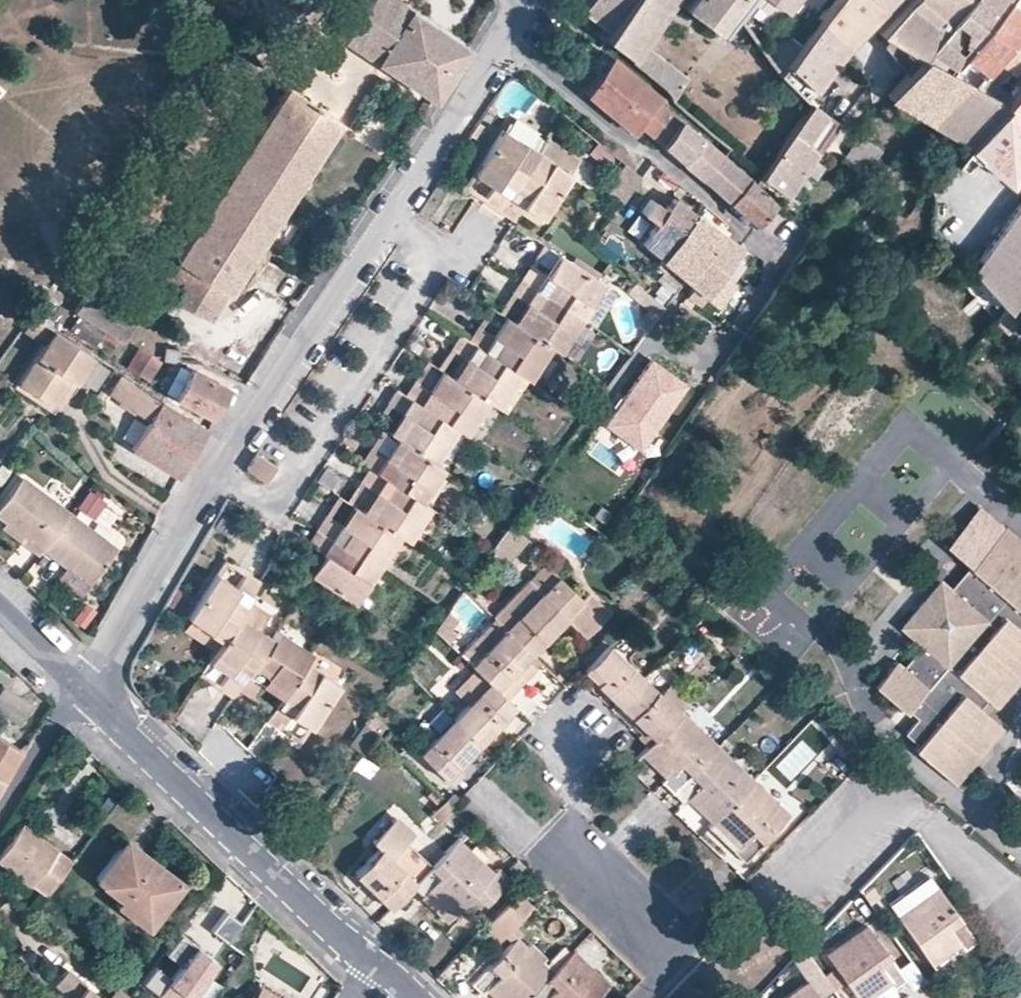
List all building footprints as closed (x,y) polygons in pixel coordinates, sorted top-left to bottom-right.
[(433,101),(448,79),(468,49),(470,45),(398,0),(370,0),(344,45),(433,101)] [(580,10),(608,30),(629,0),(588,0),(580,10)] [(608,30),(603,36),(631,57),(641,42),(671,0),(629,0),(608,30)] [(683,4),(719,31),(735,11),(743,0),(686,0),(683,4)] [(748,0),(743,0),(735,11),(741,20),(742,20),(753,4),(748,0)] [(785,10),(792,0),(772,0),(785,10)] [(882,7),(874,0),(831,0),(813,24),(844,47),(882,7)] [(965,0),(909,0),(878,33),(887,38),(919,57),(925,48),(965,0)] [(1004,0),(965,0),(925,48),(953,65),(962,54),(1004,0)] [(1020,22),(1020,0),(1004,0),(962,54),(983,69),(1020,22)] [(1020,72),(1020,22),(983,69),(972,83),(1001,98),(1014,81),(1020,72)] [(840,51),(844,47),(813,24),(799,43),(778,70),(805,97),(840,51)] [(765,53),(778,70),(799,43),(782,30),(765,53)] [(906,72),(919,57),(887,38),(881,44),(906,72)] [(641,42),(631,57),(629,59),(642,69),(665,88),(670,98),(686,76),(641,42)] [(587,71),(591,73),(596,76),(610,55),(602,49),(587,71)] [(596,76),(584,93),(608,113),(636,77),(611,55),(610,55),(596,76)] [(948,71),(919,57),(906,72),(886,96),(927,119),(959,77),(948,71)] [(636,77),(608,113),(632,132),(638,125),(656,99),(659,96),(636,77)] [(1001,98),(972,83),(959,77),(927,119),(967,142),(1001,98)] [(1014,81),(1001,98),(967,142),(966,143),(951,162),(963,172),(976,156),(1006,181),(1020,161),(1020,87),(1014,81)] [(211,321),(340,120),(286,86),(176,258),(178,261),(162,284),(172,291),(167,299),(211,321)] [(656,99),(638,125),(655,139),(660,143),(678,118),(656,99)] [(811,102),(759,175),(787,195),(838,122),(826,114),(827,113),(811,102)] [(678,118),(660,143),(702,178),(721,154),(678,118)] [(497,208),(534,153),(502,131),(473,173),(493,186),(484,199),(497,208)] [(841,158),(861,174),(881,149),(860,134),(841,158)] [(544,138),(536,150),(569,173),(578,159),(544,138)] [(569,173),(536,150),(534,153),(497,208),(512,218),(517,210),(525,198),(545,210),(569,173)] [(721,154),(702,178),(728,200),(748,177),(721,154)] [(947,193),(963,172),(951,162),(934,185),(937,188),(947,193)] [(748,177),(728,200),(757,224),(771,207),(775,203),(754,182),(748,177)] [(928,183),(924,188),(936,195),(937,188),(934,185),(928,183)] [(537,223),(545,210),(525,198),(517,210),(537,223)] [(660,259),(692,214),(674,201),(666,211),(658,223),(643,244),(660,259)] [(643,212),(658,223),(666,211),(652,202),(643,212)] [(995,236),(1020,258),(1020,202),(995,236)] [(717,232),(723,224),(700,204),(692,214),(717,232)] [(771,207),(757,224),(746,241),(758,249),(770,233),(767,231),(779,213),(771,207)] [(683,278),(717,232),(692,214),(660,259),(682,277),(683,278)] [(698,305),(740,248),(717,232),(683,278),(693,287),(686,296),(698,305)] [(970,269),(1003,306),(1003,307),(1020,284),(1020,258),(995,236),(970,269)] [(521,279),(579,317),(601,282),(558,254),(544,274),(530,265),(521,279)] [(291,305),(308,285),(311,282),(264,259),(251,287),(291,305)] [(557,350),(579,317),(521,279),(512,292),(526,301),(512,321),(549,345),(557,350)] [(662,306),(634,282),(627,292),(648,309),(636,327),(644,332),(662,306)] [(68,307),(91,336),(111,321),(87,292),(68,307)] [(500,341),(512,321),(504,315),(491,335),(500,341)] [(44,345),(52,331),(33,318),(23,332),(44,345)] [(527,378),(549,345),(512,321),(500,341),(491,335),(479,327),(470,341),(527,378)] [(91,356),(52,331),(44,345),(19,383),(52,405),(69,377),(75,382),(91,356)] [(505,411),(527,378),(470,341),(461,335),(452,348),(464,356),(473,362),(459,382),(487,400),(505,411)] [(451,376),(459,382),(473,362),(464,356),(451,376)] [(231,379),(219,372),(214,380),(191,368),(189,371),(177,365),(163,390),(176,396),(175,399),(211,417),(231,379)] [(464,433),(487,400),(459,382),(451,376),(441,370),(428,389),(415,381),(406,395),(456,428),(464,433)] [(131,448),(179,478),(206,429),(120,376),(109,392),(149,418),(131,448)] [(57,409),(75,382),(69,377),(52,405),(57,409)] [(433,461),(456,428),(406,395),(397,389),(389,402),(402,411),(411,417),(397,436),(406,441),(433,461)] [(411,417),(402,411),(390,431),(397,436),(411,417)] [(394,460),(406,441),(397,436),(386,454),(394,460)] [(443,466),(433,461),(406,441),(394,460),(386,454),(372,444),(361,462),(369,467),(420,501),(443,466)] [(273,465),(257,453),(247,468),(263,480),(273,465)] [(428,506),(420,501),(369,467),(361,480),(374,489),(383,494),(369,516),(396,532),(407,539),(428,506)] [(69,512),(22,478),(0,506),(0,515),(7,521),(31,539),(27,545),(38,553),(42,548),(69,512)] [(87,486),(75,506),(94,517),(105,498),(87,486)] [(361,510),(369,516),(383,494),(374,489),(361,510)] [(347,529),(361,510),(352,505),(339,524),(347,529)] [(969,568),(1004,528),(980,506),(945,546),(969,568)] [(374,565),(396,532),(369,516),(361,510),(347,529),(339,524),(326,515),(318,528),(374,565)] [(117,546),(69,512),(42,548),(64,564),(90,583),(117,546)] [(31,539),(7,521),(2,526),(27,545),(31,539)] [(488,549),(506,562),(524,536),(506,524),(488,549)] [(352,600),(374,565),(318,528),(309,542),(323,552),(309,573),(352,600)] [(907,710),(912,705),(921,713),(917,717),(904,731),(918,743),(913,748),(953,782),(1001,727),(978,707),(973,702),(981,694),(986,699),(994,706),(1020,675),(1020,632),(1015,626),(1020,620),(1020,542),(1004,528),(969,568),(950,590),(939,581),(899,626),(921,645),(902,666),(895,660),(874,685),(905,713),(907,710)] [(90,583),(64,564),(56,574),(82,593),(90,583)] [(608,612),(585,592),(579,598),(542,564),(493,617),(504,627),(530,653),(563,617),(585,637),(608,612)] [(207,629),(222,639),(247,600),(259,581),(245,572),(236,587),(215,574),(187,616),(191,617),(184,627),(201,639),(207,629)] [(247,600),(222,639),(209,659),(228,673),(218,687),(232,696),(237,687),(270,637),(258,629),(268,614),(247,600)] [(84,601),(71,619),(84,628),(97,610),(84,601)] [(504,627),(493,617),(459,653),(470,664),(504,627)] [(530,653),(504,627),(470,664),(475,669),(505,698),(533,668),(524,659),(530,653)] [(270,637),(237,687),(252,697),(261,683),(281,696),(303,661),(310,652),(275,630),(270,637)] [(743,646),(736,640),(727,649),(733,656),(743,646)] [(643,679),(607,643),(582,668),(619,704),(641,681),(643,679)] [(303,661),(281,696),(266,719),(279,728),(289,713),(310,727),(338,683),(303,661)] [(467,702),(453,717),(478,741),(512,705),(505,698),(475,669),(454,690),(467,702)] [(658,694),(643,679),(641,681),(619,704),(644,729),(653,738),(681,710),(688,703),(669,684),(658,694)] [(31,703),(3,685),(0,690),(0,714),(19,725),(31,703)] [(973,702),(978,707),(986,699),(981,694),(973,702)] [(912,705),(907,710),(917,717),(921,713),(912,705)] [(653,738),(646,746),(640,753),(665,777),(660,782),(673,793),(717,746),(681,710),(653,738)] [(478,741),(453,717),(419,752),(443,777),(473,747),(478,741)] [(857,742),(839,728),(828,739),(844,755),(857,742)] [(644,729),(636,736),(646,746),(653,738),(644,729)] [(20,749),(0,737),(0,783),(20,749)] [(752,780),(717,746),(673,793),(682,802),(687,798),(711,822),(744,787),(752,780)] [(473,747),(443,777),(450,784),(480,754),(473,747)] [(636,755),(626,766),(649,786),(659,775),(636,755)] [(788,814),(752,780),(744,787),(711,822),(708,825),(743,860),(788,814)] [(455,790),(446,800),(451,805),(461,795),(455,790)] [(446,800),(445,798),(431,813),(440,820),(453,806),(451,805),(446,800)] [(355,873),(390,907),(412,885),(431,865),(406,840),(413,833),(396,816),(373,841),(380,847),(355,873)] [(74,862),(22,823),(0,853),(0,860),(49,895),(74,862)] [(96,877),(121,896),(147,916),(167,891),(173,896),(184,882),(126,837),(96,877)] [(431,865),(412,885),(449,920),(474,894),(486,905),(511,880),(498,868),(494,873),(457,838),(431,865)] [(937,887),(928,875),(888,903),(897,916),(937,887)] [(937,887),(897,916),(931,964),(945,953),(942,949),(952,942),(955,946),(960,943),(964,948),(975,940),(937,887)] [(147,916),(121,896),(115,904),(148,928),(173,896),(167,891),(147,916)] [(518,892),(482,929),(496,942),(503,934),(513,923),(531,905),(518,892)] [(240,922),(224,911),(211,931),(226,942),(240,922)] [(513,923),(503,934),(511,942),(516,936),(521,931),(513,923)] [(826,953),(858,997),(864,997),(888,981),(892,987),(904,979),(866,925),(826,953)] [(216,961),(181,934),(166,954),(181,966),(171,979),(158,995),(161,997),(191,997),(216,961)] [(527,996),(552,971),(542,962),(546,957),(529,941),(526,945),(516,936),(511,942),(471,982),(482,992),(486,987),(498,997),(525,997),(527,996)] [(945,953),(955,946),(952,942),(942,949),(945,953)] [(573,948),(552,971),(527,996),(529,997),(593,997),(608,982),(573,948)] [(798,967),(806,979),(819,997),(827,992),(820,983),(822,981),(807,960),(798,967)] [(158,995),(171,979),(155,967),(142,983),(158,995)] [(68,968),(56,982),(75,997),(101,997),(68,968)] [(831,971),(823,977),(832,989),(840,983),(831,971)] [(806,979),(780,997),(819,997),(806,979)] [(892,987),(888,981),(864,997),(877,997),(892,987)] [(258,983),(248,997),(282,997),(258,983)] [(119,986),(109,997),(132,997),(130,996),(119,986)] [(488,997),(498,997),(486,987),(482,992),(488,997)]
